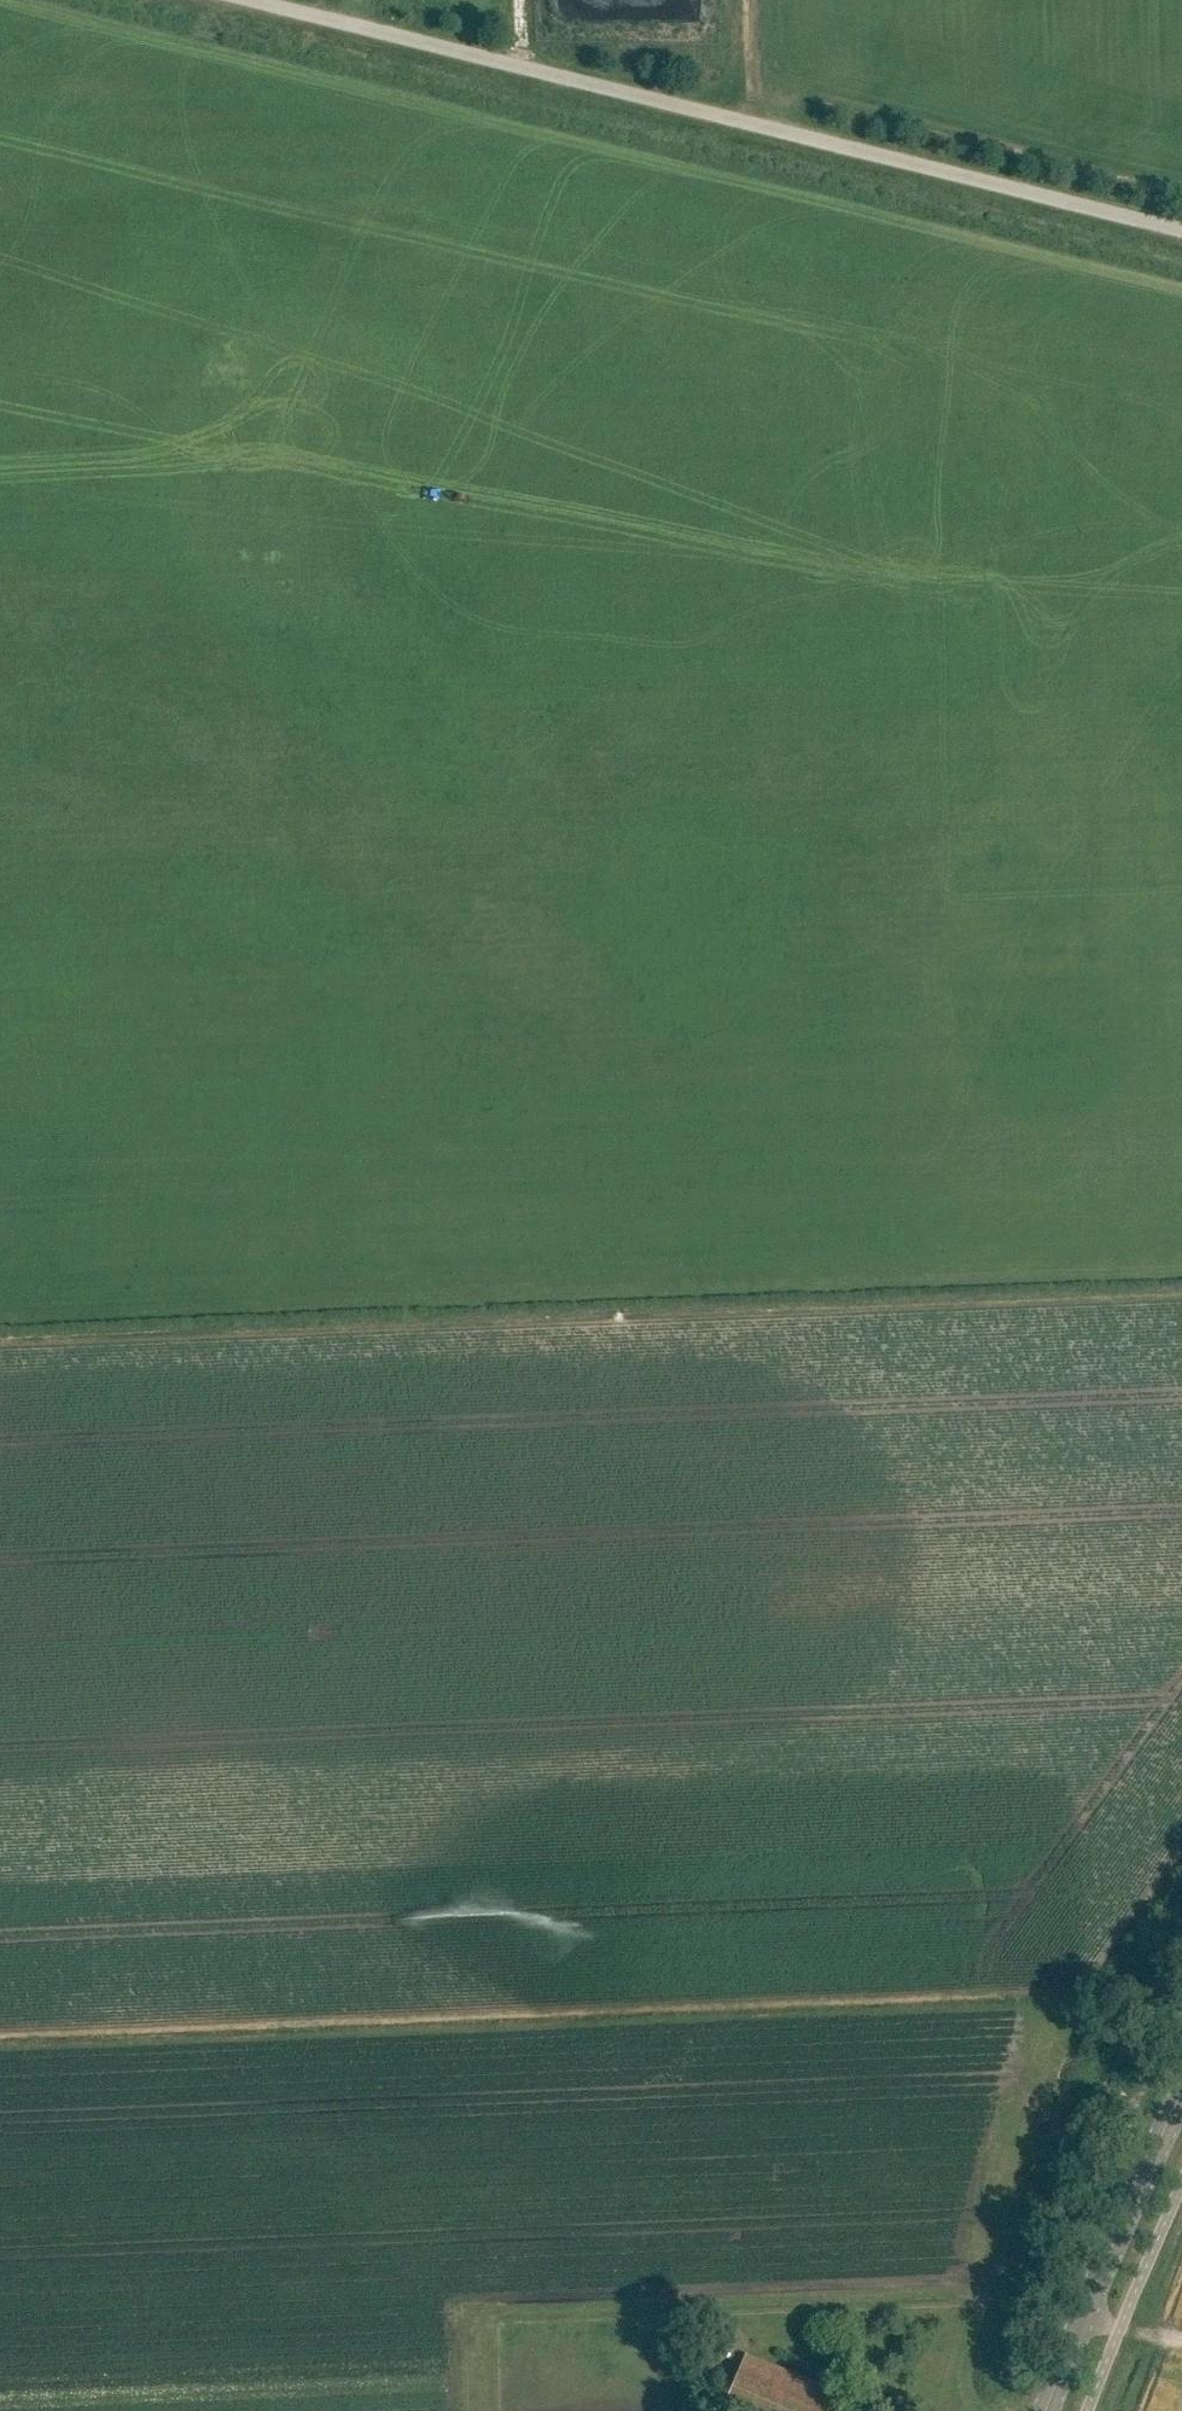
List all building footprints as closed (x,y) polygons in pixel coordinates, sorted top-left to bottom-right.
[(722,2410),(828,2410),(837,2391),(747,2352),(722,2410)]
